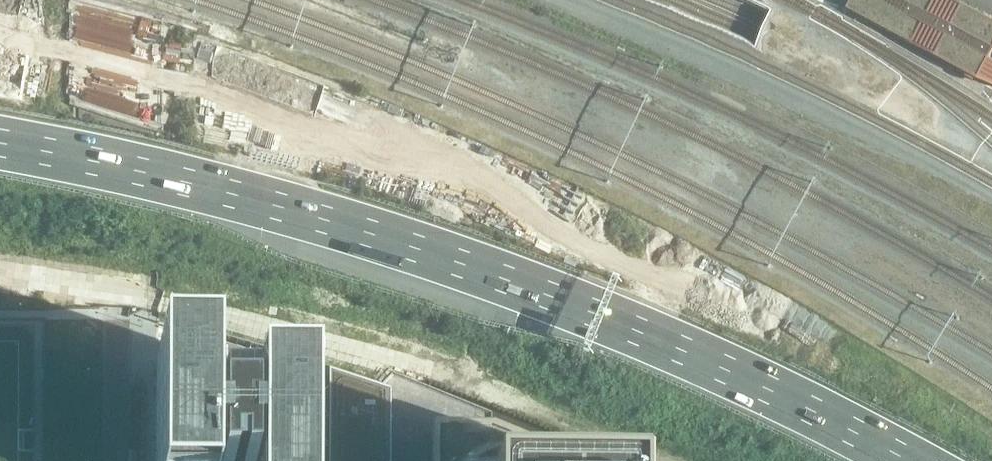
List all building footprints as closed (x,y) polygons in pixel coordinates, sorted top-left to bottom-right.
[(978,80),(991,54),(991,24),(948,0),(853,0),(847,11),(860,18),(978,80)] [(389,391),(214,337),(157,319),(157,460),(389,460),(389,391)] [(491,430),(433,430),(432,432),(432,442),(430,443),(432,444),(432,452),(430,452),(430,453),(432,453),(432,460),(568,460),(491,430)]
